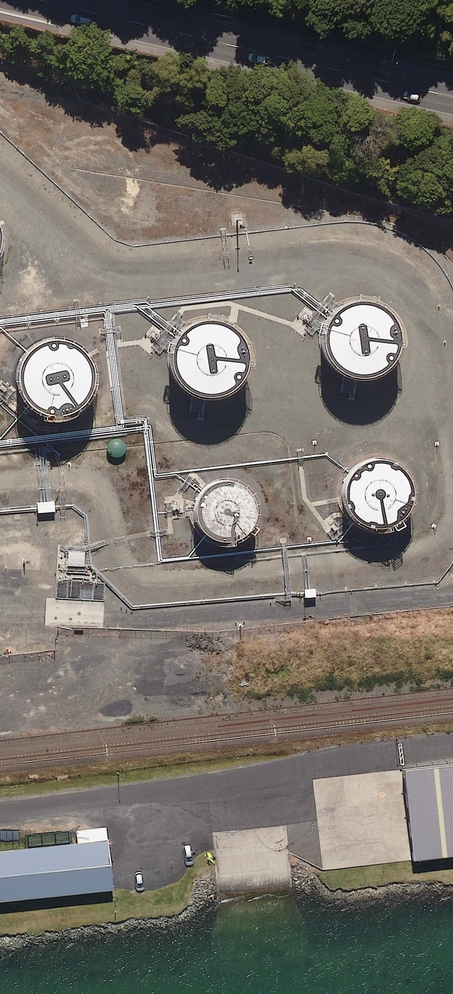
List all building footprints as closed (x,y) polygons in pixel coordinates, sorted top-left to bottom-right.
[(404,343),(403,331),(398,319),(389,310),(378,304),(366,302),(354,303),(342,308),(334,315),(333,316),(333,318),(332,319),(331,320),(327,327),(325,341),(327,354),(333,366),(344,375),(357,380),(371,380),(384,376),(395,367),(402,355),(404,343)] [(249,374),(251,360),(249,347),(242,334),(232,326),(219,321),(205,320),(192,325),(181,334),(179,337),(178,339),(174,346),(172,358),(173,370),(178,381),(187,391),(197,397),(210,399),(222,398),(233,393),(243,385),(249,374)] [(93,392),(96,379),(94,366),(87,355),(78,346),(65,341),(52,341),(40,346),(30,354),(23,365),(21,377),(22,388),(27,399),(31,403),(35,408),(45,413),(56,416),(68,415),(79,410),(88,402),(93,392)] [(121,457),(125,454),(127,449),(127,447),(126,444),(124,440),(119,438),(113,439),(109,442),(107,447),(107,449),(108,452),(112,456),(116,458),(121,457)] [(414,507),(417,495),(415,483),(408,472),(399,464),(387,459),(375,459),(363,463),(353,471),(351,475),(347,482),(345,493),(346,504),(350,514),(356,520),(358,523),(368,528),(379,530),(387,530),(390,529),(400,525),(409,517),(414,507)] [(258,513),(257,504),(253,495),(246,488),(238,483),(229,481),(219,482),(210,486),(203,493),(203,494),(199,501),(197,509),(197,511),(198,522),(203,531),(207,534),(212,538),(221,542),(232,542),(236,540),(242,538),(250,532),(256,523),(258,513)] [(41,502),(37,503),(37,506),(37,508),(38,510),(38,513),(55,512),(55,509),(55,507),(54,501),(50,501),(48,502),(45,502),(41,502)] [(68,559),(68,566),(84,567),(85,565),(85,552),(69,551),(69,553),(68,559)] [(316,593),(315,588),(310,589),(306,589),(304,589),(305,593),(305,594),(305,598),(316,597),(316,593)] [(403,770),(413,860),(452,856),(452,764),(403,770)] [(0,852),(0,903),(114,891),(113,887),(109,841),(94,842),(0,852)]
